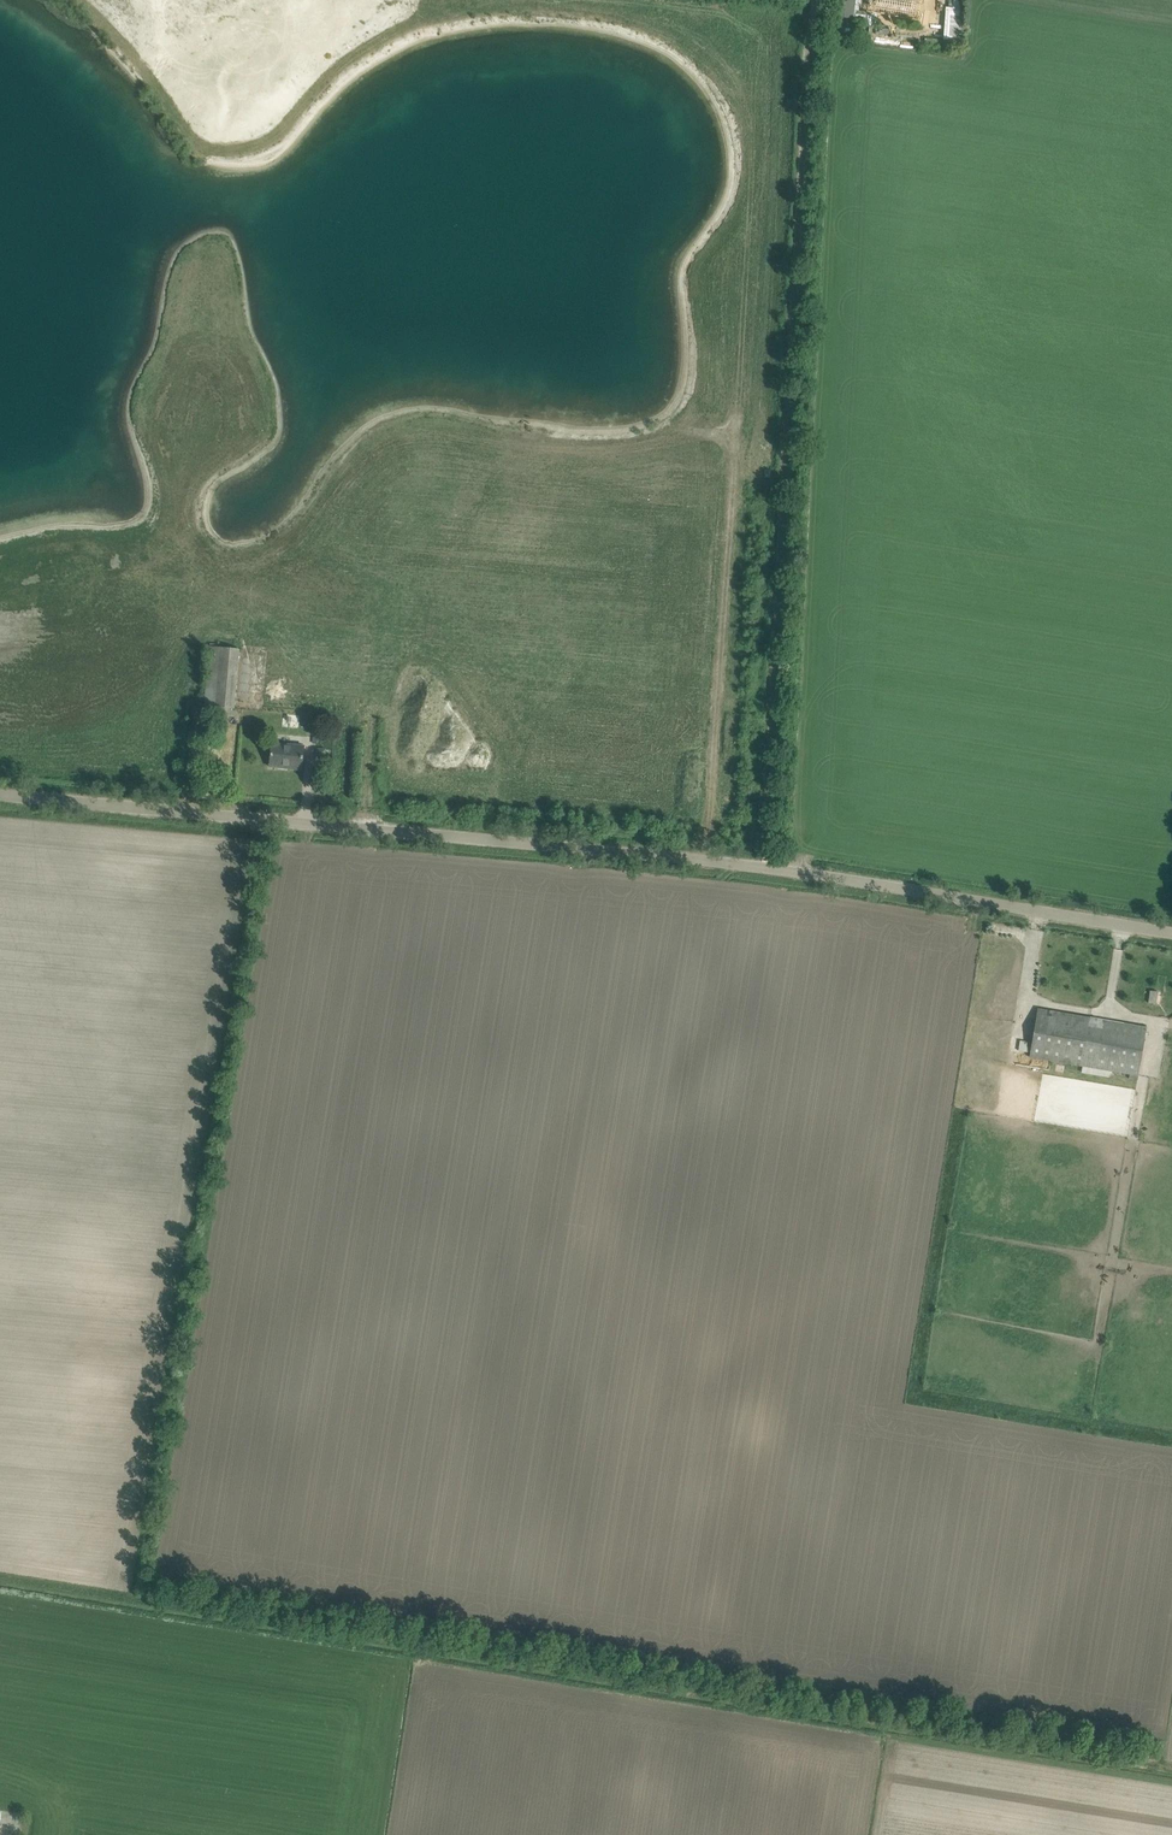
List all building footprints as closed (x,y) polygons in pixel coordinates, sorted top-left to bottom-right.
[(852,0),(837,0),(834,16),(850,18),(852,0)] [(926,0),(878,0),(877,1),(870,0),(868,14),(924,19),(925,11),(923,10),(924,3),(926,2),(926,0)] [(952,12),(964,13),(965,0),(953,0),(952,12)] [(870,15),(856,14),(855,25),(870,26),(870,15)] [(935,48),(961,51),(962,42),(936,39),(935,48)] [(239,649),(208,647),(203,706),(234,709),(239,649)] [(391,737),(391,722),(384,721),(383,736),(391,737)] [(302,770),(304,746),(272,743),(270,764),(289,766),(288,768),(302,770)] [(1150,991),(1149,1003),(1156,1004),(1158,992),(1150,991)] [(1138,1076),(1146,1027),(1038,1009),(1030,1058),(1138,1076)]
